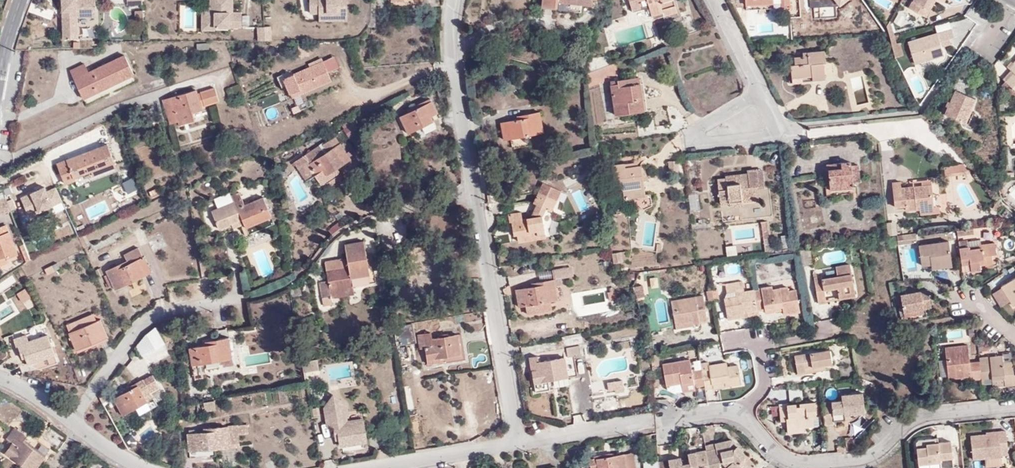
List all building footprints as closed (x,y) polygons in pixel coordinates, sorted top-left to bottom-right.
[(61,18),(62,38),(76,38),(75,16),(94,16),(94,0),(61,0),(61,10),(64,10),(65,17),(61,18)] [(231,8),(231,0),(214,0),(214,11),(204,11),(203,20),(201,20),(201,29),(214,29),(214,26),(240,26),(241,12),(231,12),(228,12),(228,8),(231,8)] [(214,0),(210,0),(210,7),(201,7),(201,20),(203,20),(204,11),(214,11),(214,0)] [(318,12),(335,12),(335,19),(346,19),(346,0),(309,0),(309,12),(318,12)] [(632,10),(642,7),(640,0),(629,0),(632,10)] [(655,22),(678,15),(674,0),(648,0),(655,22)] [(922,16),(931,0),(913,0),(909,7),(922,16)] [(922,16),(926,18),(936,0),(931,0),(922,16)] [(581,11),(581,3),(557,1),(557,6),(556,9),(581,11)] [(893,21),(904,28),(909,20),(898,13),(893,21)] [(886,27),(891,38),(895,36),(890,23),(887,26),(886,27)] [(940,41),(949,38),(954,37),(952,29),(909,42),(915,64),(944,55),(941,46),(940,41)] [(895,36),(891,38),(898,56),(902,55),(900,43),(897,44),(895,36)] [(891,38),(889,40),(896,57),(898,56),(891,38)] [(812,75),(813,80),(825,78),(824,62),(826,62),(825,51),(807,52),(807,55),(802,56),(794,56),(794,64),(790,64),(791,78),(812,75)] [(84,98),(133,74),(124,55),(88,72),(84,64),(70,70),(84,98)] [(314,72),(326,67),(324,60),(311,65),(314,72)] [(1002,79),(1014,90),(1014,61),(1008,68),(1010,71),(1002,79)] [(303,88),(305,91),(332,80),(326,67),(314,72),(311,65),(282,77),(290,93),(303,88)] [(638,98),(635,77),(610,80),(615,115),(645,111),(643,98),(638,98)] [(1002,79),(999,83),(1014,97),(1014,90),(1002,79)] [(200,92),(203,106),(218,101),(214,88),(200,92)] [(291,97),(305,91),(303,88),(290,93),(291,97)] [(201,109),(200,107),(196,93),(195,90),(163,100),(170,123),(178,120),(193,115),(192,112),(201,109)] [(943,112),(963,122),(967,111),(970,112),(976,99),(956,90),(950,102),(948,101),(943,112)] [(437,112),(431,98),(408,109),(409,112),(401,116),(408,132),(421,126),(425,133),(436,128),(430,115),(437,112)] [(505,138),(543,131),(539,111),(523,114),(524,117),(501,121),(505,138)] [(967,111),(963,122),(968,124),(973,113),(970,112),(967,111)] [(194,119),(193,115),(178,120),(179,124),(194,119)] [(337,166),(350,157),(341,142),(324,153),(323,151),(310,159),(306,153),(297,159),(303,168),(311,163),(318,173),(315,175),(320,183),(327,179),(330,184),(342,176),(338,169),(337,166)] [(115,167),(106,145),(57,163),(65,183),(75,180),(74,177),(91,171),(93,175),(115,167)] [(352,161),(350,157),(337,166),(338,169),(352,161)] [(303,168),(297,159),(294,161),(306,180),(315,175),(318,173),(311,163),(303,168)] [(678,173),(678,161),(668,161),(668,173),(678,173)] [(828,168),(829,177),(830,189),(853,187),(852,182),(859,181),(858,165),(851,165),(850,162),(832,163),(833,168),(828,168)] [(634,193),(644,192),(640,165),(625,167),(624,163),(612,165),(615,190),(622,189),(623,198),(635,196),(634,193)] [(944,166),(946,176),(969,173),(964,163),(944,166)] [(759,185),(757,171),(757,170),(748,170),(748,174),(726,176),(726,178),(718,179),(720,200),(729,200),(729,203),(742,201),(741,197),(758,195),(757,185),(759,185)] [(906,210),(920,208),(934,206),(934,205),(932,185),(922,186),(913,187),(913,189),(908,189),(907,187),(901,188),(901,182),(892,182),(895,206),(905,205),(906,210)] [(511,220),(513,234),(517,234),(518,242),(546,237),(542,215),(545,209),(551,212),(561,192),(544,183),(534,203),(536,204),(529,217),(523,218),(521,211),(508,214),(509,220),(511,220)] [(44,186),(20,197),(26,212),(36,209),(38,212),(63,201),(55,187),(46,190),(44,186)] [(218,228),(230,223),(236,220),(238,225),(241,224),(245,235),(274,222),(263,196),(244,204),(239,192),(231,195),(233,201),(211,211),(218,228)] [(882,206),(882,196),(862,198),(863,208),(882,206)] [(11,211),(10,209),(9,205),(7,200),(6,197),(0,199),(0,214),(11,211)] [(10,209),(11,211),(15,208),(12,199),(7,200),(9,205),(10,209)] [(174,212),(185,206),(182,201),(172,206),(174,212)] [(934,206),(920,208),(921,213),(940,212),(939,204),(934,205),(934,206)] [(885,222),(888,235),(897,233),(894,221),(885,222)] [(17,254),(6,225),(0,228),(0,264),(8,261),(7,257),(17,254)] [(897,235),(898,243),(916,240),(914,233),(897,235)] [(330,289),(353,285),(353,283),(375,280),(373,266),(368,266),(366,256),(364,240),(344,243),(347,259),(344,260),(344,258),(324,261),(328,281),(320,283),(322,296),(331,295),(330,289)] [(968,240),(959,241),(960,248),(968,247),(968,242),(968,240)] [(973,268),(973,271),(983,269),(982,267),(982,264),(994,261),(993,254),(997,254),(995,240),(981,243),(981,240),(968,242),(968,247),(960,248),(964,270),(973,268)] [(932,264),(952,261),(949,241),(919,246),(922,266),(932,264)] [(21,247),(26,262),(30,259),(24,244),(21,245),(21,247)] [(115,288),(150,271),(138,247),(123,254),(126,260),(107,270),(108,273),(104,275),(109,286),(113,284),(115,288)] [(799,250),(801,266),(813,264),(810,248),(799,250)] [(613,263),(621,261),(620,251),(612,252),(613,263)] [(952,266),(952,261),(932,264),(933,269),(952,266)] [(855,295),(850,264),(836,267),(837,276),(823,278),(822,276),(815,277),(818,302),(826,301),(824,288),(837,286),(839,297),(855,295)] [(47,275),(54,271),(52,265),(44,269),(47,275)] [(297,267),(292,270),(293,277),(300,271),(297,267)] [(566,267),(552,269),(554,278),(567,276),(566,267)] [(911,267),(902,268),(904,279),(913,279),(911,267)] [(1003,286),(1014,305),(1014,278),(1003,286)] [(526,304),(527,314),(547,311),(545,301),(551,300),(558,299),(554,279),(531,283),(531,286),(517,289),(519,305),(526,304)] [(757,310),(753,290),(743,291),(741,281),(725,284),(726,293),(734,291),(735,296),(724,298),(727,320),(743,317),(742,310),(745,310),(746,312),(757,310)] [(354,293),(353,285),(330,289),(331,295),(322,296),(323,305),(333,304),(332,297),(354,293)] [(632,287),(637,298),(644,297),(642,285),(632,287)] [(772,286),(753,290),(757,310),(764,308),(782,305),(782,310),(783,313),(799,311),(795,290),(788,291),(787,287),(772,289),(772,286)] [(22,302),(31,297),(26,289),(17,294),(22,302)] [(904,313),(924,309),(932,308),(929,291),(901,295),(904,313)] [(670,301),(674,324),(692,321),(692,323),(707,320),(703,295),(670,301)] [(78,349),(109,336),(102,318),(97,320),(95,313),(67,325),(70,331),(78,349)] [(29,340),(47,334),(46,328),(27,335),(29,340)] [(12,333),(14,339),(27,335),(25,329),(12,333)] [(424,334),(426,347),(428,358),(461,353),(457,334),(431,339),(430,333),(424,334)] [(36,361),(39,369),(57,363),(47,334),(29,340),(27,335),(14,339),(16,345),(18,345),(22,357),(25,356),(28,363),(36,361)] [(424,334),(418,335),(420,348),(426,347),(424,334)] [(428,358),(429,365),(466,360),(461,334),(457,334),(461,353),(428,358)] [(189,347),(192,364),(230,358),(227,338),(205,342),(205,345),(189,347)] [(949,377),(949,379),(972,376),(972,379),(975,378),(974,363),(970,363),(969,345),(946,348),(947,360),(949,377)] [(807,367),(826,364),(833,362),(831,348),(796,354),(799,373),(807,371),(807,367)] [(1003,357),(1003,363),(1012,362),(1012,356),(1010,352),(1002,352),(1002,357),(1003,357)] [(543,381),(550,380),(564,377),(577,375),(574,355),(539,361),(538,355),(530,357),(535,392),(544,391),(543,381)] [(983,384),(993,383),(993,380),(1004,378),(1005,387),(1014,386),(1014,376),(1012,362),(1003,363),(1003,357),(1002,357),(980,359),(980,362),(982,378),(983,384)] [(693,386),(702,384),(700,370),(699,368),(690,369),(688,358),(661,363),(664,384),(680,381),(680,383),(692,381),(693,386)] [(317,359),(302,361),(303,371),(318,369),(317,359)] [(940,361),(941,378),(949,377),(947,360),(940,361)] [(702,384),(703,388),(710,387),(710,383),(722,381),(728,380),(729,384),(739,383),(736,364),(726,365),(725,362),(706,365),(707,368),(700,370),(702,384)] [(974,363),(975,378),(982,378),(980,362),(974,363)] [(142,379),(149,392),(158,387),(151,374),(142,379)] [(564,377),(550,380),(551,389),(566,387),(564,377)] [(993,383),(994,388),(1005,387),(1004,378),(993,380),(993,383)] [(152,397),(149,392),(142,379),(122,390),(124,393),(114,399),(122,414),(135,407),(139,415),(150,408),(147,401),(152,397)] [(692,381),(680,383),(681,390),(693,388),(693,386),(692,381)] [(841,399),(822,401),(824,424),(834,423),(834,419),(845,419),(844,413),(844,409),(848,409),(848,413),(864,411),(862,391),(841,393),(841,399)] [(333,423),(334,431),(337,431),(338,436),(339,443),(342,443),(343,450),(366,447),(365,439),(368,439),(364,418),(347,420),(344,421),(343,416),(347,416),(345,401),(334,393),(326,404),(329,423),(332,423),(333,423)] [(815,417),(814,404),(814,401),(798,403),(798,406),(787,407),(787,404),(786,402),(778,403),(780,420),(786,420),(787,425),(794,425),(794,427),(803,426),(812,425),(812,417),(815,417)] [(238,446),(236,426),(226,427),(228,447),(238,446)] [(44,456),(23,441),(26,436),(14,427),(5,439),(12,443),(5,452),(27,467),(36,467),(44,456)] [(228,447),(226,427),(203,429),(203,431),(188,433),(189,450),(228,447)] [(998,434),(987,434),(970,436),(972,460),(1000,457),(1000,453),(1008,453),(1005,431),(997,432),(998,434)] [(846,451),(853,451),(852,437),(845,438),(846,451)] [(705,446),(705,450),(709,467),(715,467),(718,467),(720,465),(720,463),(723,462),(727,462),(731,466),(728,467),(750,467),(743,460),(748,456),(735,440),(705,446)] [(938,459),(946,458),(946,448),(950,448),(950,441),(926,444),(926,447),(916,447),(917,464),(939,461),(938,459)] [(705,450),(687,454),(688,459),(689,463),(682,464),(681,460),(681,458),(668,460),(670,467),(709,467),(705,450)] [(624,454),(612,456),(611,452),(589,456),(591,467),(626,467),(624,454)] [(626,467),(635,467),(633,452),(624,454),(626,467)] [(748,456),(743,460),(750,467),(755,467),(757,467),(748,456)]
